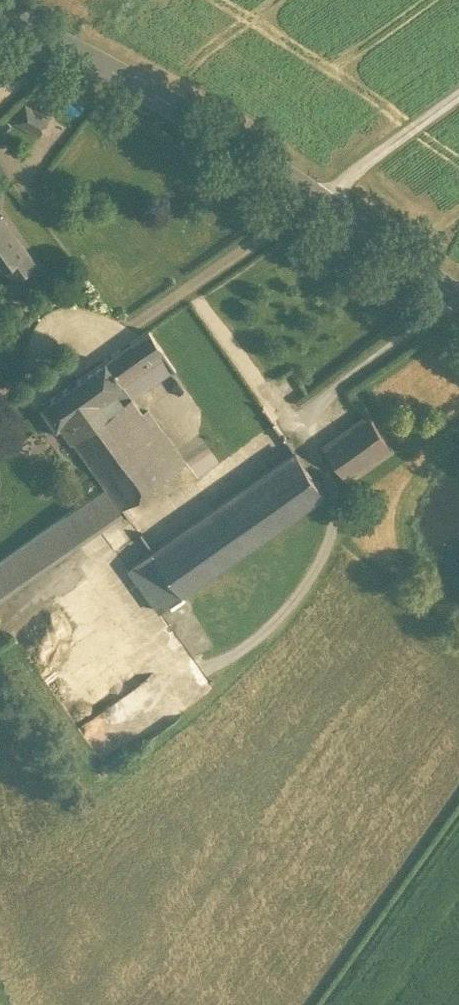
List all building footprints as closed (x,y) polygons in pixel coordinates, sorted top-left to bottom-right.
[(28,101),(16,120),(41,137),(54,118),(28,101)] [(1,217),(0,217),(0,271),(5,267),(16,260),(25,271),(35,264),(21,243),(20,244),(1,217)] [(16,260),(5,267),(13,279),(25,271),(16,260)] [(135,344),(151,368),(156,365),(152,359),(163,352),(231,451),(275,421),(192,303),(135,344)] [(108,363),(124,386),(151,368),(135,344),(108,363)] [(124,386),(108,363),(45,406),(58,426),(63,424),(75,442),(134,400),(129,392),(120,397),(117,391),(124,386)] [(153,425),(134,400),(75,442),(108,488),(123,509),(187,464),(158,422),(153,425)] [(325,447),(348,481),(392,449),(368,416),(325,447)] [(258,456),(267,469),(299,448),(290,434),(258,456)] [(155,555),(184,596),(326,495),(298,454),(155,555)] [(123,509),(108,488),(0,563),(0,595),(123,509)] [(119,552),(161,611),(184,596),(155,555),(142,536),(119,552)]
